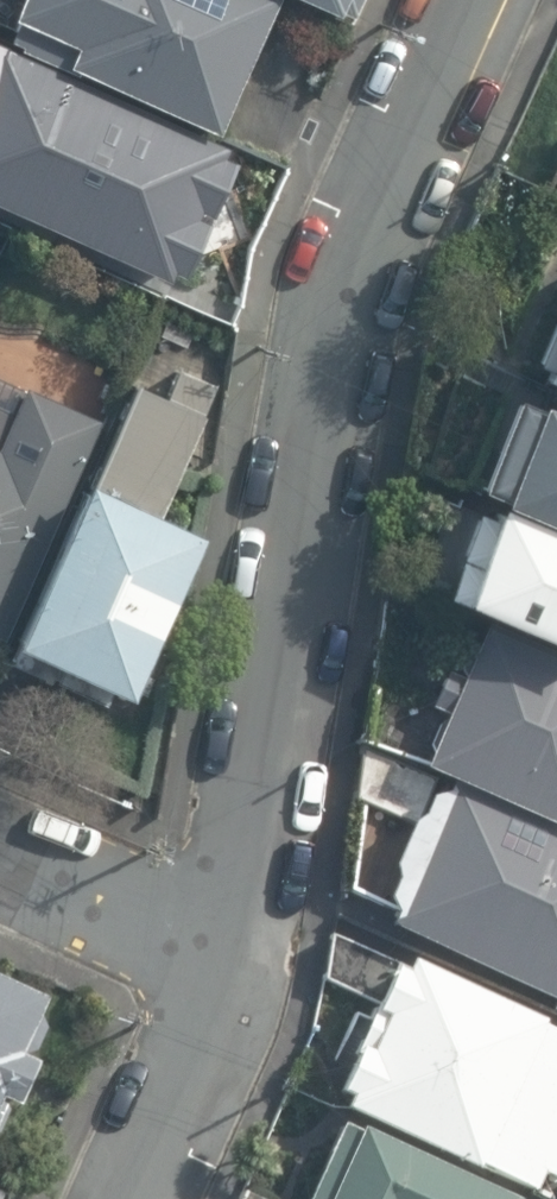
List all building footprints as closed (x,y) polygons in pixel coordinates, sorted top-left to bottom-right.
[(0,7),(67,38),(60,53),(213,123),(269,0),(4,0),(0,7)] [(345,13),(351,0),(316,0),(345,13)] [(0,39),(0,210),(168,286),(232,145),(0,39)] [(538,379),(556,387),(556,339),(538,379)] [(164,390),(127,373),(2,635),(116,690),(195,524),(162,508),(225,377),(181,356),(164,390)] [(0,369),(0,619),(93,410),(0,369)] [(508,388),(467,484),(482,490),(556,522),(556,409),(508,388)] [(482,490),(442,585),(556,634),(556,522),(482,490)] [(481,620),(418,756),(556,820),(556,655),(481,620)] [(448,778),(392,898),(556,975),(556,828),(448,778)] [(425,953),(358,1095),(556,1187),(556,1014),(425,953)] [(0,960),(0,1096),(48,981),(0,960)] [(351,1117),(313,1198),(528,1198),(351,1117)]
